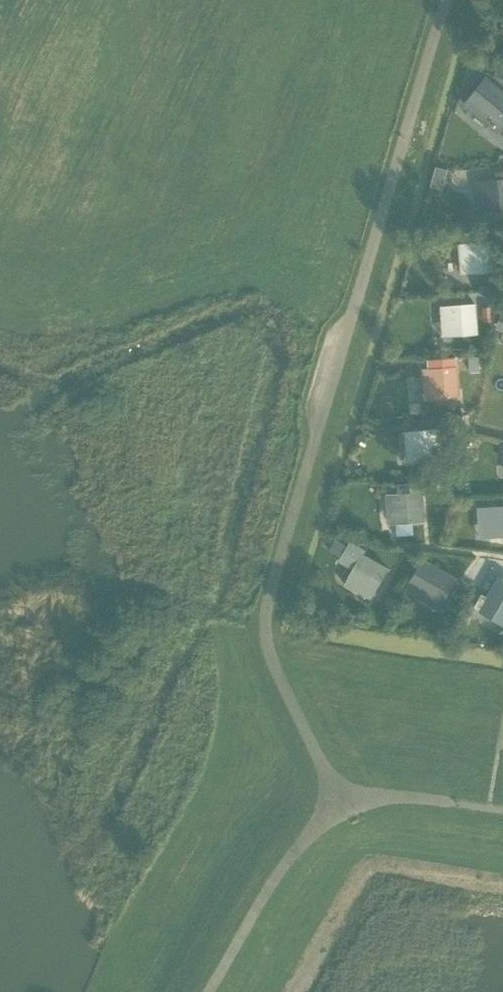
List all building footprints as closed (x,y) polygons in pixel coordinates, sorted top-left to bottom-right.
[(502,124),(502,92),(497,86),(491,94),(479,84),(468,98),(502,125),(502,124)] [(433,176),(430,185),(443,188),(445,180),(433,176)] [(502,208),(502,177),(486,179),(489,209),(502,208)] [(469,272),(495,269),(493,240),(466,243),(469,272)] [(480,283),(478,292),(495,297),(497,287),(480,283)] [(450,334),(477,332),(475,303),(448,305),(450,334)] [(479,355),(468,356),(469,371),(480,370),(479,355)] [(456,366),(456,356),(429,359),(430,368),(424,368),(426,393),(432,393),(433,397),(460,395),(457,366),(456,366)] [(453,433),(452,420),(441,421),(442,434),(453,433)] [(414,459),(440,457),(438,428),(411,431),(414,459)] [(445,478),(431,479),(431,488),(445,487),(445,478)] [(425,520),(422,482),(398,484),(399,492),(386,493),(389,524),(425,520)] [(487,506),(490,536),(502,535),(502,504),(487,506)] [(336,539),(330,549),(339,554),(345,544),(336,539)] [(365,550),(351,541),(342,557),(353,568),(348,577),(375,592),(388,568),(363,553),(365,550)] [(443,603),(457,579),(422,558),(411,578),(420,583),(417,588),(443,603)] [(486,598),(482,596),(475,607),(486,613),(493,602),(502,608),(502,577),(499,575),(486,598)]
